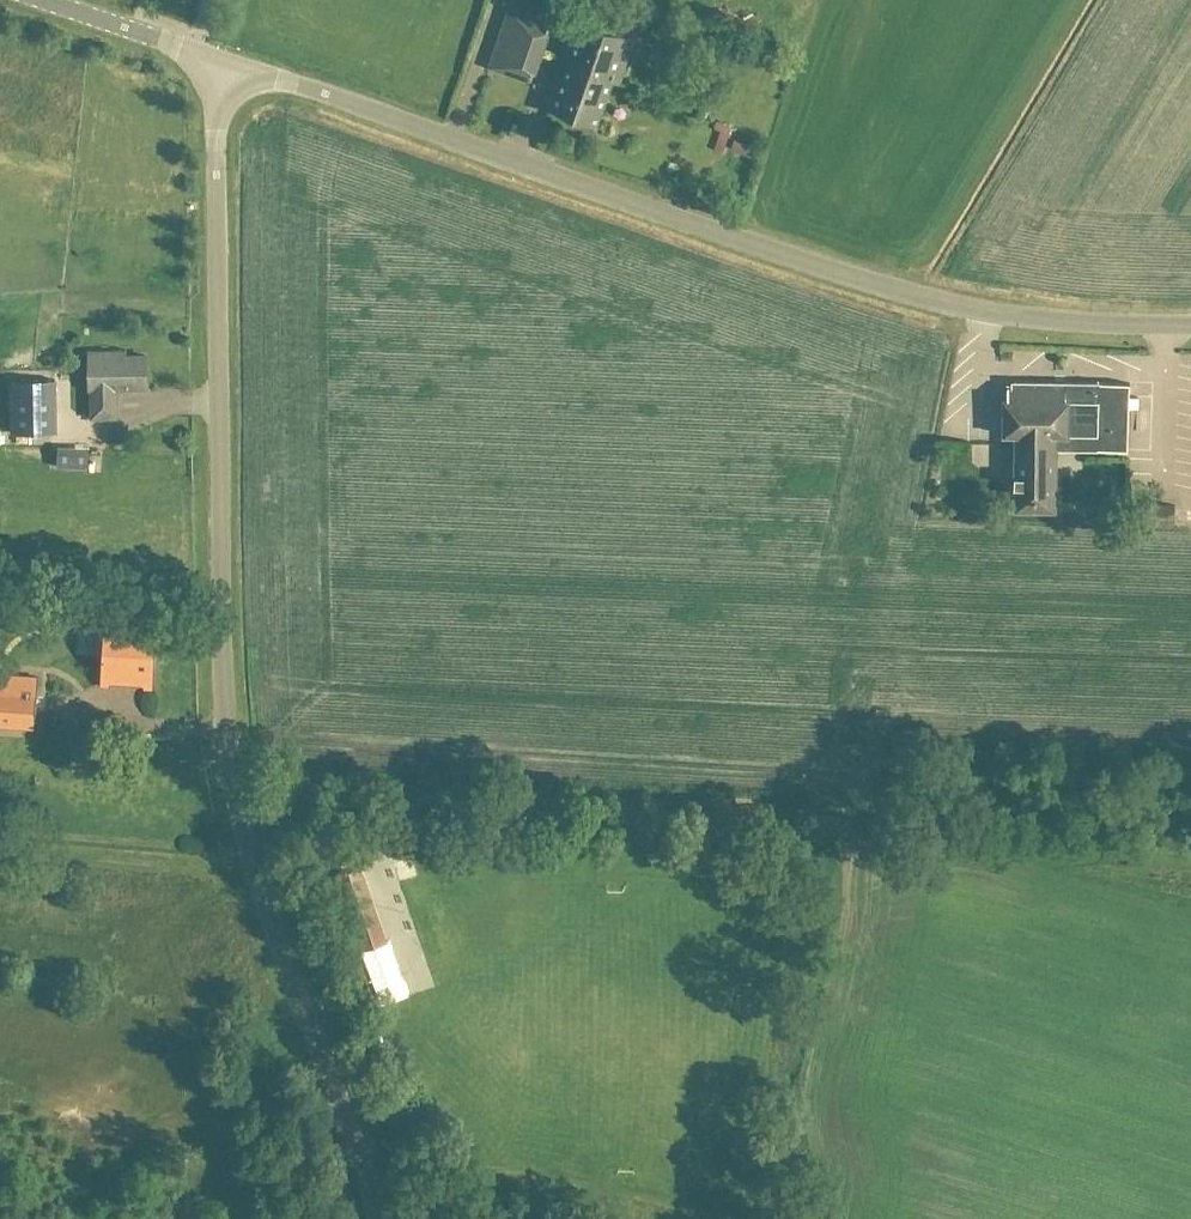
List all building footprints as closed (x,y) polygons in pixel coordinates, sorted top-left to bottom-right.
[(509,10),(504,23),(488,69),(527,83),(548,24),(509,10)] [(611,81),(610,82),(618,85),(634,40),(572,19),(558,59),(581,67),(577,78),(587,81),(590,74),(611,81)] [(595,125),(610,82),(611,81),(590,74),(587,81),(577,78),(581,67),(558,59),(555,70),(563,73),(550,109),(595,125)] [(114,390),(145,389),(144,357),(113,358),(113,352),(87,353),(88,390),(90,390),(91,419),(115,419),(114,390)] [(10,382),(11,433),(54,433),(53,381),(10,382)] [(1054,510),(1055,461),(1055,451),(1053,451),(1055,384),(1011,383),(1011,389),(1008,389),(1008,388),(1007,388),(1007,389),(1006,389),(1006,390),(1006,400),(1006,399),(1003,399),(1003,400),(1002,400),(1002,403),(1003,403),(1003,433),(1002,433),(1002,436),(1003,436),(1005,436),(1015,436),(1014,447),(1013,511),(1013,512),(1054,513),(1054,512),(1055,512),(1055,510),(1054,510)] [(1128,385),(1055,384),(1053,451),(1055,451),(1127,452),(1128,385)] [(93,471),(93,456),(66,455),(66,470),(93,471)] [(1173,529),(1174,508),(1134,507),(1133,528),(1173,529)] [(104,611),(99,687),(108,688),(109,681),(142,684),(142,690),(152,691),(157,615),(104,611)] [(32,751),(37,679),(0,677),(0,749),(32,751)] [(384,939),(360,869),(336,877),(361,947),(384,939)]
